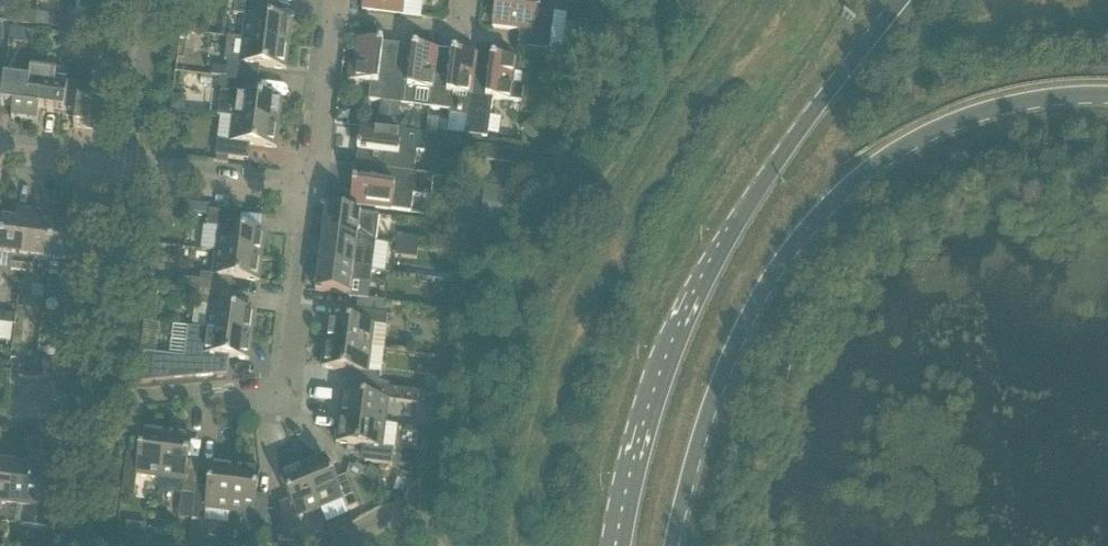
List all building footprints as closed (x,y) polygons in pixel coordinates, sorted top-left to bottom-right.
[(263,3),(239,0),(235,0),(233,15),(245,17),(242,40),(289,46),(292,22),(261,18),(263,3)] [(423,0),(363,0),(362,11),(403,16),(420,19),(423,1),(423,0)] [(555,0),(523,0),(523,6),(495,3),(492,28),(519,31),(517,48),(549,51),(555,0)] [(34,30),(36,14),(23,13),(21,28),(34,30)] [(50,32),(51,16),(36,14),(34,30),(50,32)] [(86,21),(61,18),(59,33),(84,36),(86,21)] [(97,38),(99,22),(86,21),(84,36),(97,38)] [(36,33),(10,30),(9,42),(34,45),(36,33)] [(73,38),(60,36),(58,48),(71,50),(73,38)] [(85,51),(86,39),(73,38),(71,50),(85,51)] [(228,38),(225,62),(227,63),(225,78),(253,82),(255,67),(286,71),(289,46),(242,40),(228,38)] [(350,64),(348,81),(370,84),(368,102),(390,104),(394,73),(379,71),(383,44),(358,41),(355,65),(350,64)] [(433,78),(434,78),(437,51),(412,47),(409,75),(394,73),(390,104),(389,111),(387,130),(398,132),(401,106),(413,107),(429,109),(431,92),(432,92),(433,78)] [(471,97),(473,83),(476,56),(452,52),(448,80),(434,78),(433,78),(432,92),(431,92),(429,109),(452,112),(449,135),(465,137),(470,97),(471,97)] [(470,97),(465,137),(488,140),(491,117),(493,100),(510,102),(521,103),(523,87),(512,86),(514,73),(515,60),(491,57),(487,85),(473,83),(471,97),(470,97)] [(29,84),(28,97),(40,99),(39,112),(62,115),(66,88),(68,72),(56,70),(55,75),(30,72),(29,84)] [(66,88),(62,115),(75,116),(74,129),(99,132),(103,106),(106,80),(92,78),(91,92),(70,89),(66,88)] [(221,93),(218,117),(220,118),(233,119),(279,125),(282,101),(251,97),(253,82),(225,78),(223,94),(221,93)] [(29,84),(4,81),(1,107),(13,108),(12,121),(37,124),(39,112),(38,112),(40,99),(28,97),(29,84)] [(380,110),(377,129),(387,130),(389,111),(380,110)] [(276,149),(279,125),(233,119),(230,143),(217,141),(215,157),(243,161),(245,145),(276,149)] [(401,132),(398,132),(387,130),(377,129),(360,127),(357,152),(384,155),(382,170),(414,174),(417,152),(399,150),(402,132),(401,132)] [(485,148),(483,163),(521,167),(522,152),(485,148)] [(433,176),(414,174),(382,170),(381,185),(353,181),(350,206),(409,214),(411,196),(430,199),(433,176)] [(484,187),(479,223),(485,224),(500,226),(511,190),(484,187)] [(379,216),(326,210),(322,237),(375,244),(379,216)] [(209,211),(207,227),(219,229),(216,252),(262,258),(265,234),(234,230),(236,215),(209,211)] [(29,214),(18,213),(17,223),(3,221),(0,241),(0,256),(12,257),(11,271),(22,273),(29,214)] [(48,262),(53,227),(39,226),(40,215),(29,214),(22,273),(33,274),(35,260),(48,262)] [(85,281),(91,237),(78,235),(80,220),(68,219),(67,229),(53,227),(48,262),(62,264),(60,278),(85,281)] [(418,250),(419,239),(397,236),(396,247),(418,250)] [(372,272),(375,244),(322,237),(319,265),(372,272)] [(416,260),(418,250),(396,247),(395,257),(416,260)] [(259,283),(262,258),(216,252),(213,276),(201,275),(200,281),(180,279),(179,288),(199,290),(226,294),(228,279),(259,283)] [(350,297),(352,283),(370,285),(372,272),(319,265),(315,293),(350,297)] [(224,309),(226,294),(199,290),(197,306),(209,308),(206,331),(252,337),(255,313),(224,309)] [(383,315),(385,303),(358,300),(357,311),(360,311),(383,315)] [(383,315),(360,311),(358,324),(328,320),(324,344),(370,350),(373,326),(385,328),(387,315),(383,315)] [(16,317),(0,315),(0,324),(15,326),(16,317)] [(144,354),(140,384),(227,377),(228,365),(225,365),(225,358),(249,361),(252,337),(206,331),(189,329),(186,359),(144,354)] [(367,374),(370,350),(324,344),(321,368),(352,372),(351,385),(374,388),(374,387),(378,388),(378,387),(379,375),(367,374)] [(36,359),(35,371),(34,380),(72,374),(73,375),(73,373),(72,373),(74,363),(36,359)] [(19,370),(18,379),(34,380),(35,371),(19,370)] [(9,390),(12,373),(2,372),(0,387),(0,388),(9,390)] [(417,405),(419,392),(378,387),(378,388),(374,387),(374,388),(373,399),(342,395),(338,419),(385,425),(388,401),(417,405)] [(392,466),(397,427),(385,425),(338,419),(335,443),(366,447),(364,463),(392,466)] [(160,479),(166,433),(142,430),(138,461),(126,459),(122,496),(134,497),(137,476),(160,479)] [(190,436),(166,433),(160,479),(184,482),(182,494),(195,496),(195,493),(196,493),(199,468),(187,467),(190,436)] [(324,457),(302,466),(320,509),(342,500),(346,511),(358,506),(347,481),(336,485),(324,457)] [(229,513),(235,467),(211,464),(207,494),(196,493),(195,493),(195,496),(191,521),(204,523),(205,510),(229,513)] [(14,467),(0,465),(0,523),(7,524),(14,467)] [(320,509),(302,466),(279,476),(291,504),(280,509),(291,535),(302,530),(297,518),(320,509)] [(44,471),(14,467),(7,524),(51,530),(55,495),(42,493),(44,471)] [(259,470),(235,467),(229,513),(243,515),(243,520),(247,528),(264,530),(267,503),(255,501),(259,470)]
